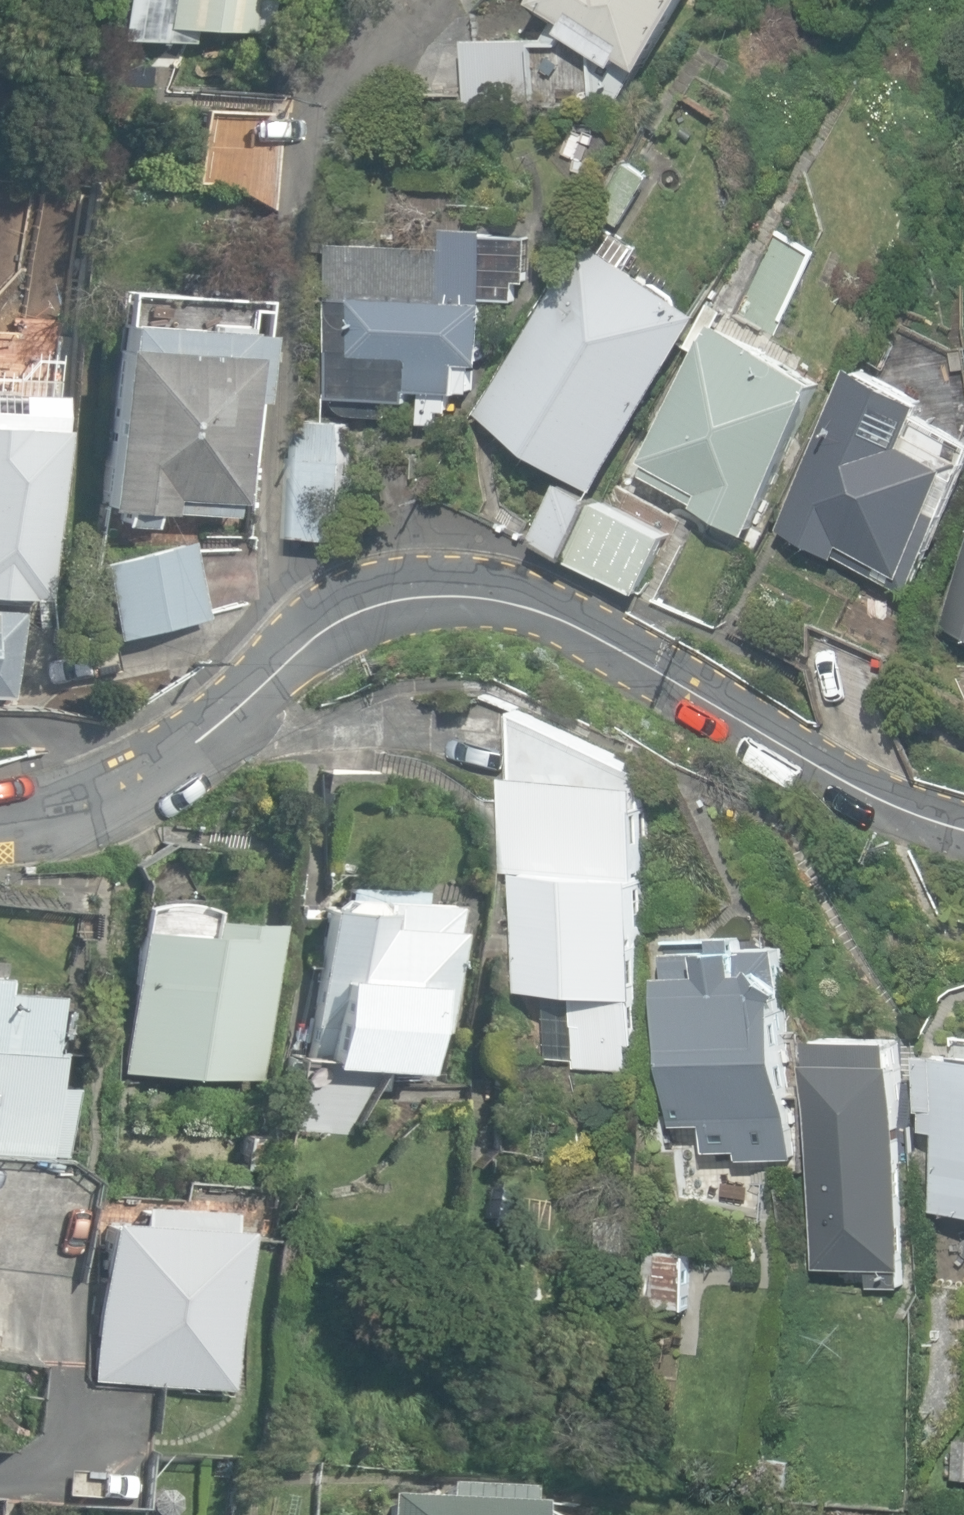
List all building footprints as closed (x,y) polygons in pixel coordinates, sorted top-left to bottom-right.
[(194,43),(195,24),(271,31),(274,0),(112,0),(111,39),(193,43),(194,43)] [(606,114),(641,64),(648,68),(689,0),(540,0),(547,5),(541,12),(555,21),(546,36),(466,38),(466,105),(569,98),(606,114)] [(598,208),(622,224),(654,176),(630,160),(598,208)] [(704,498),(756,524),(836,366),(776,336),(821,248),(775,225),(650,453),(654,455),(648,465),(706,494),(704,498)] [(358,415),(451,416),(454,393),(473,392),(475,364),(486,364),(489,298),(518,299),(519,281),(529,280),(532,236),(490,234),(490,228),(450,227),(450,247),(341,240),(332,396),(335,403),(339,408),(345,412),(351,414),(358,415)] [(480,419),(600,492),(707,316),(628,268),(640,249),(605,228),(595,243),(589,239),(480,419)] [(117,523),(147,525),(148,510),(233,516),(233,503),(238,503),(245,401),(257,402),(264,302),(114,291),(110,346),(99,507),(118,508),(117,523)] [(916,594),(963,494),(963,453),(923,434),(937,405),(860,369),(782,531),(916,594)] [(51,601),(58,391),(0,389),(0,598),(51,601)] [(288,529),(341,535),(350,456),(346,456),(343,417),(301,413),(288,529)] [(537,538),(571,555),(600,498),(567,481),(537,538)] [(600,498),(571,555),(638,590),(668,533),(600,498)] [(95,562),(113,640),(205,619),(187,541),(95,562)] [(938,628),(963,638),(963,564),(938,628)] [(16,701),(20,610),(0,610),(0,700),(16,701)] [(578,1082),(599,1082),(599,1068),(633,1070),(635,1042),(640,1043),(643,997),(646,997),(659,783),(653,783),(653,772),(519,714),(509,871),(528,873),(521,991),(551,992),(549,1024),(579,1025),(578,1082)] [(138,860),(167,905),(197,886),(168,841),(138,860)] [(421,1069),(437,1070),(441,1031),(444,1031),(451,928),(445,928),(447,903),(378,898),(377,909),(320,906),(310,1052),(327,1054),(326,1062),(421,1069)] [(127,1073),(268,1081),(277,924),(209,921),(209,933),(135,929),(127,1073)] [(741,1151),(741,1160),(800,1158),(792,946),(749,948),(749,950),(670,953),(676,1119),(679,1126),(682,1126),(683,1133),(712,1152),(741,1151)] [(56,1152),(59,1084),(40,1083),(45,990),(0,988),(0,1150),(56,1152)] [(874,1285),(903,1285),(903,1268),(907,1268),(910,1058),(904,1058),(904,1035),(825,1034),(824,1058),(819,1058),(816,1268),(874,1269),(874,1285)] [(956,1036),(955,1049),(928,1048),(924,1108),(927,1108),(926,1128),(941,1129),(936,1209),(963,1211),(963,1036),(956,1036)] [(239,1167),(268,1171),(273,1132),(244,1128),(239,1167)] [(86,1376),(227,1387),(239,1223),(99,1213),(86,1376)] [(603,1245),(632,1249),(636,1222),(606,1218),(603,1245)] [(646,1306),(687,1309),(691,1250),(650,1247),(646,1306)] [(793,1486),(796,1457),(774,1454),(770,1482),(793,1486)] [(529,1510),(519,1509),(520,1494),(444,1487),(442,1502),(389,1497),(387,1514),(529,1514),(529,1510)] [(151,1514),(173,1514),(175,1512),(175,1500),(168,1492),(157,1493),(146,1501),(146,1511),(151,1514)]
